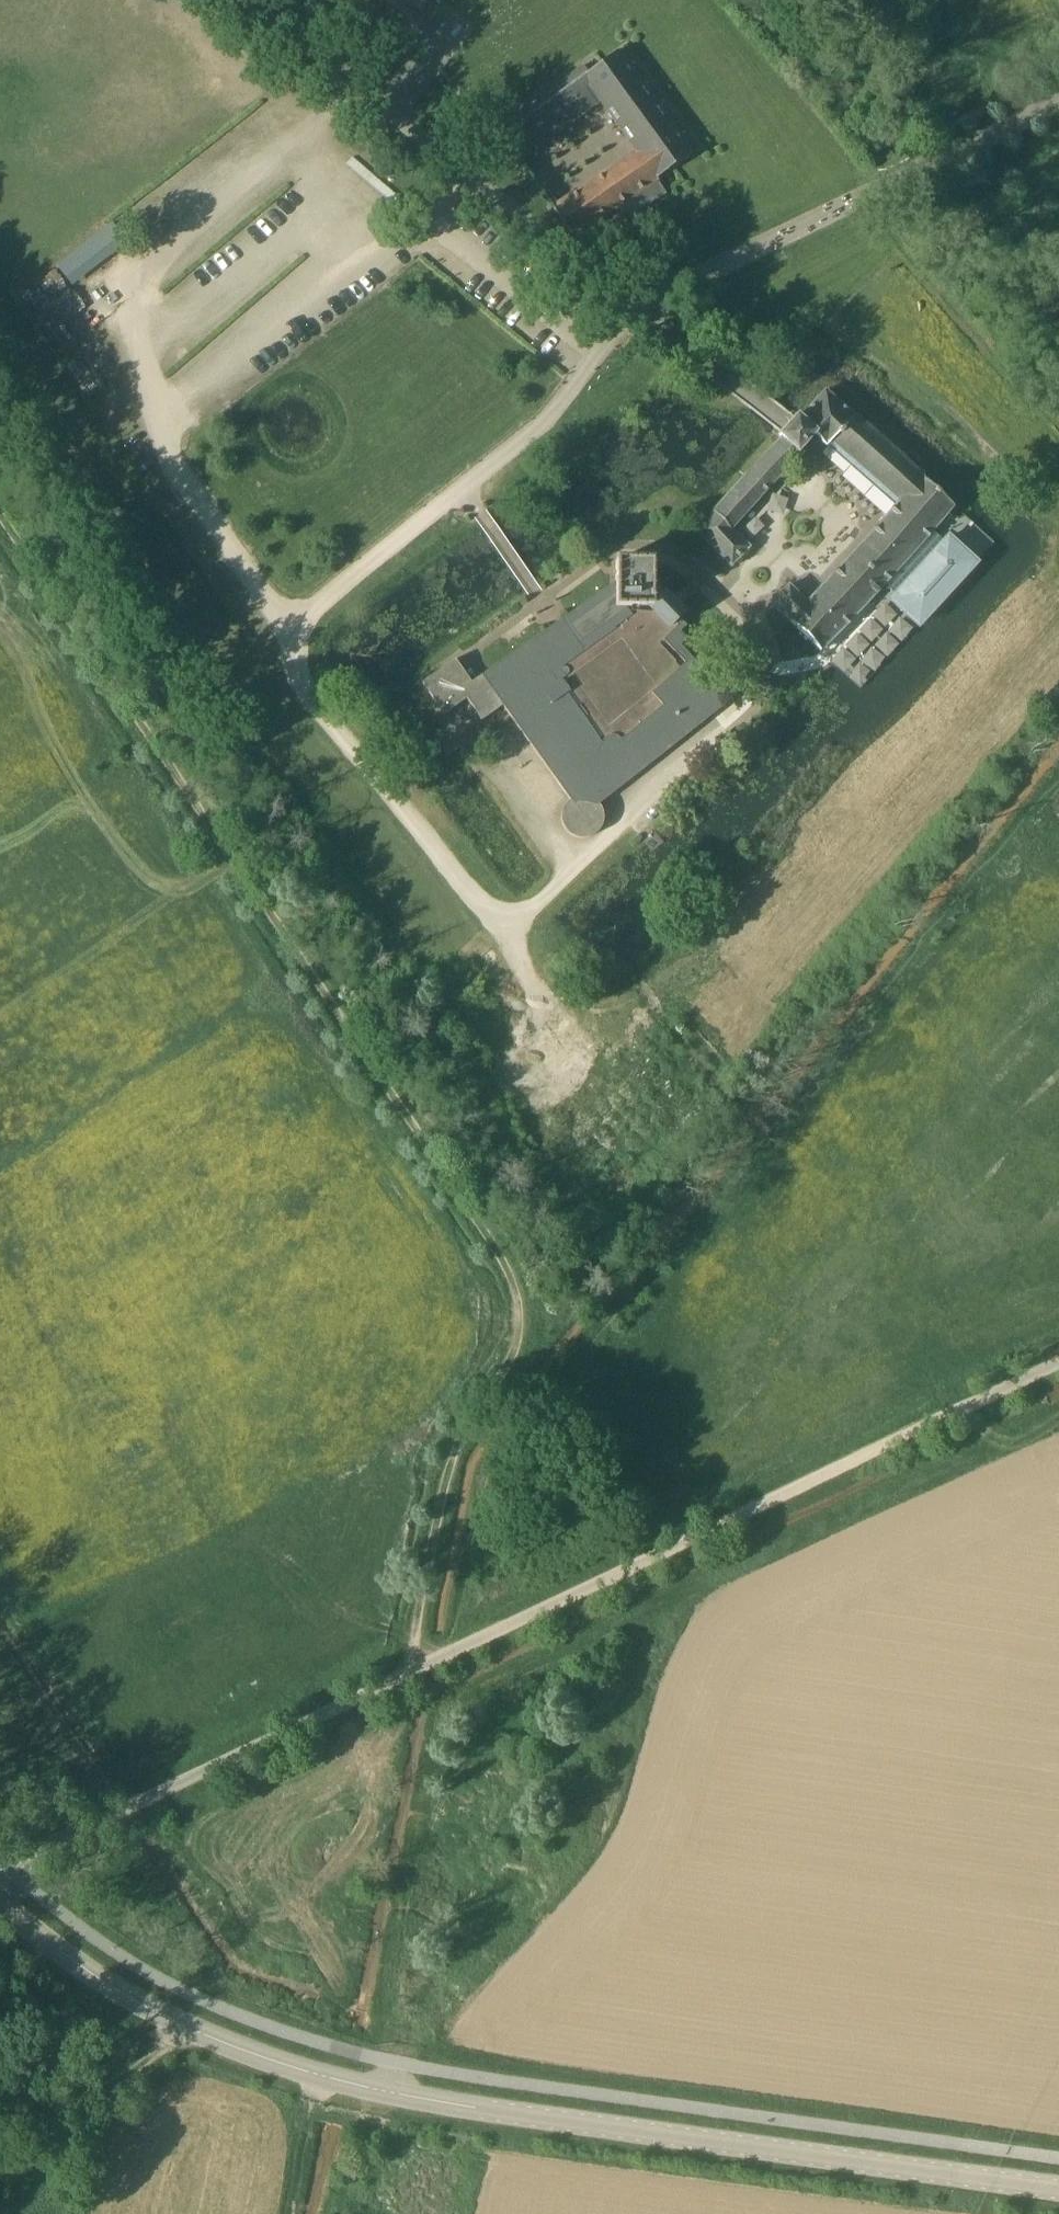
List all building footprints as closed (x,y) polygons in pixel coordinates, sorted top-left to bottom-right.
[(618,51),(501,136),(516,157),(598,97),(637,151),(554,208),(574,237),(613,209),(623,224),(667,191),(658,178),(693,154),(686,143),(618,51)] [(57,265),(73,285),(127,241),(111,221),(57,265)] [(954,505),(844,409),(825,392),(800,419),(796,416),(794,418),(788,425),(781,433),(779,435),(782,438),(750,471),(717,508),(697,531),(716,549),(733,564),(750,547),(731,529),(809,444),(817,436),(896,505),(807,603),(789,585),(773,604),(821,651),(954,505)] [(422,683),(426,689),(444,715),(466,699),(482,721),(503,705),(571,800),(569,801),(568,802),(566,804),(565,805),(564,807),(563,808),(563,810),(562,812),(562,814),(561,816),(561,818),(561,819),(562,821),(562,823),(563,825),(563,827),(564,828),(565,830),(567,831),(568,833),(569,834),(571,835),(572,836),(574,837),(576,838),(578,838),(579,838),(581,839),(583,839),(585,839),(587,838),(589,838),(591,837),(592,836),(594,835),(595,834),(597,833),(598,832),(599,830),(601,829),(601,827),(602,826),(603,824),(603,822),(604,820),(604,818),(604,816),(604,815),(603,813),(603,811),(602,809),(601,807),(600,806),(599,804),(734,700),(681,645),(687,639),(681,632),(687,626),(681,619),(684,616),(677,608),(674,605),(671,602),(663,594),(660,597),(653,590),(651,590),(650,562),(619,562),(618,580),(482,675),(471,682),(455,659),(428,679),(422,683)]
